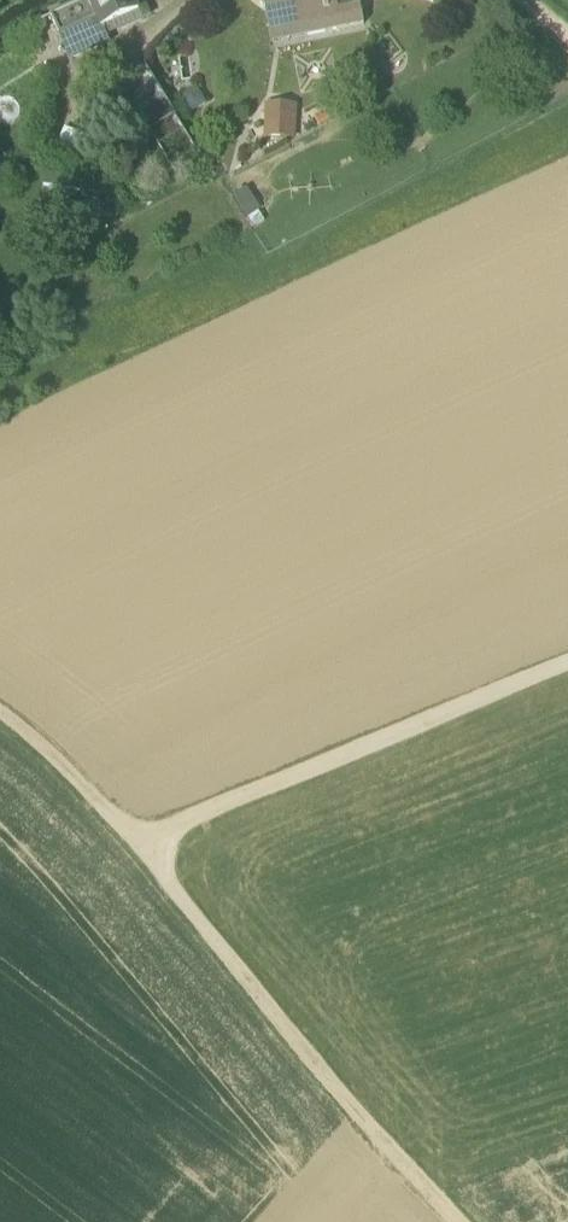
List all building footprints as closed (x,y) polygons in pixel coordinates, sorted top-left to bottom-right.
[(51,16),(71,59),(110,41),(113,33),(151,16),(144,0),(86,0),(51,16)] [(272,44),(363,25),(358,0),(262,0),(272,44)] [(145,68),(117,85),(148,134),(150,133),(157,144),(136,157),(134,154),(124,161),(144,192),(200,157),(145,68)] [(340,118),(330,99),(303,113),(313,132),(340,118)] [(269,137),(259,118),(245,125),(255,144),(269,137)] [(96,159),(102,135),(63,125),(56,149),(96,159)] [(258,210),(244,189),(232,196),(231,197),(244,218),(246,219),(258,211),(258,210)]
